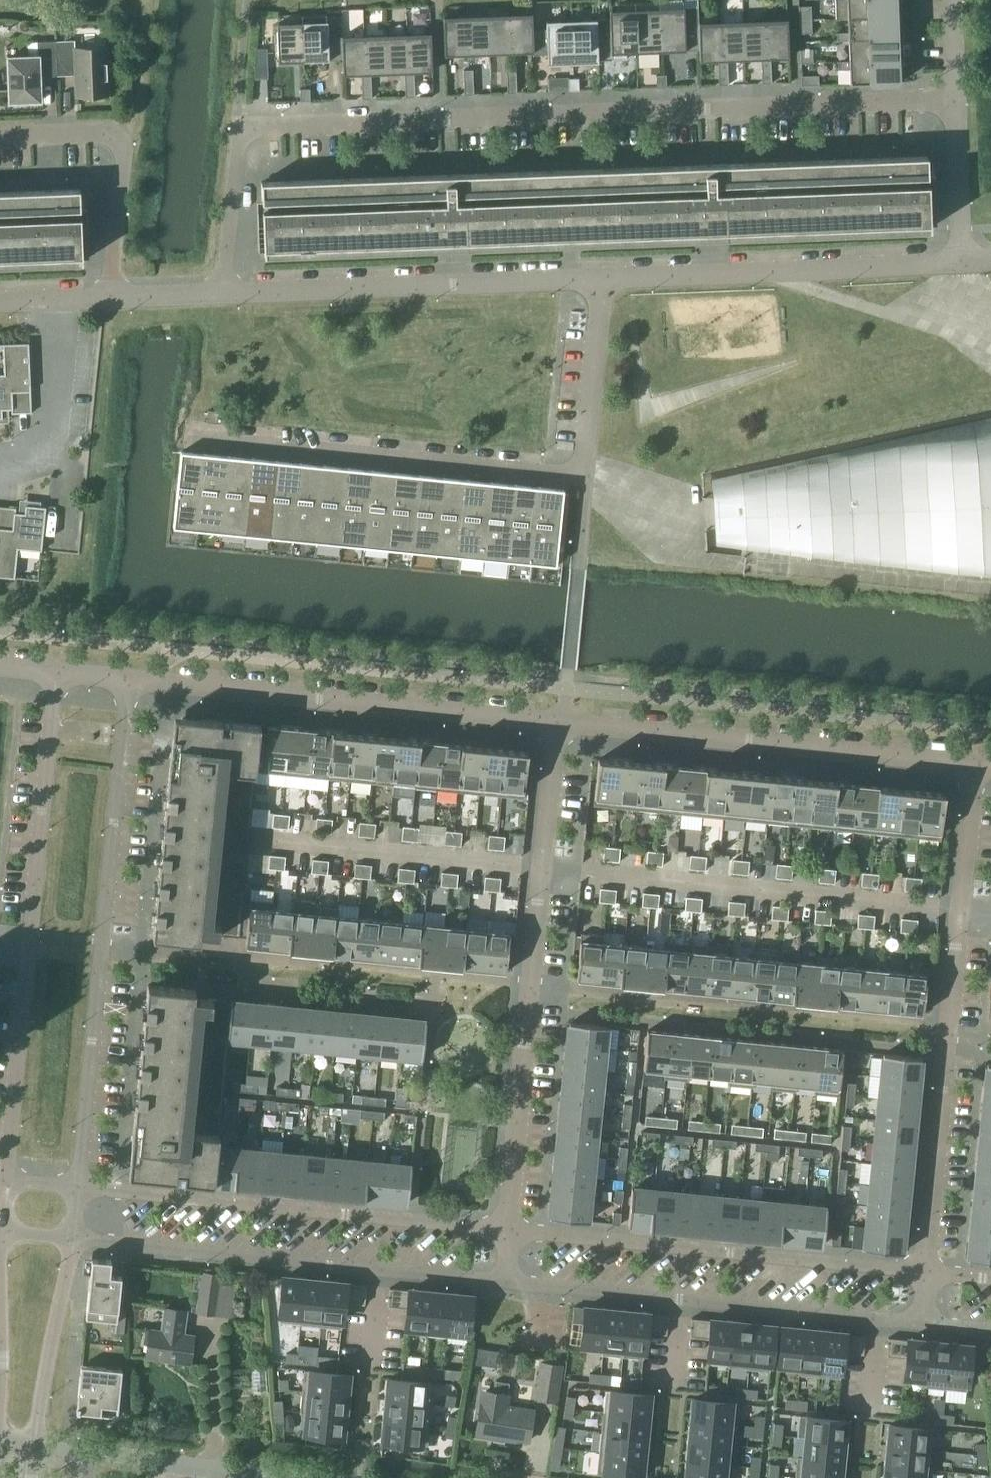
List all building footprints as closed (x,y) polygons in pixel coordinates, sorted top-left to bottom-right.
[(836,18),(895,16),(895,0),(835,0),(836,18)] [(798,6),(799,20),(811,19),(810,6),(798,6)] [(660,51),(699,50),(698,27),(684,28),(684,10),(659,11),(660,51)] [(636,52),(660,51),(659,11),(634,12),(636,52)] [(596,19),(596,22),(598,62),(602,62),(602,60),(626,59),(626,53),(636,52),(634,12),(609,13),(610,19),(596,19)] [(511,53),(533,52),(532,29),(532,16),(509,17),(511,53)] [(837,41),(848,40),(896,39),(895,16),(836,18),(836,19),(847,19),(847,32),(836,32),(837,41)] [(467,55),(489,54),(487,17),(465,18),(467,55)] [(489,54),(511,53),(509,17),(487,17),(489,54)] [(444,55),(467,55),(465,18),(443,19),(444,55)] [(811,19),(799,20),(799,33),(812,33),(811,19)] [(787,21),(764,22),(766,59),(770,58),(788,58),(787,21)] [(598,62),(596,22),(571,23),(573,63),(598,62)] [(764,22),(742,23),(744,59),(761,59),(761,71),(771,71),(770,58),(766,59),(764,22)] [(548,64),(573,63),(571,23),(546,24),(547,29),(532,29),(533,52),(533,55),(547,54),(548,64)] [(742,23),(721,24),(723,60),(727,60),(744,59),(742,23)] [(328,60),(328,37),(327,24),(302,25),(303,61),(328,60)] [(698,27),(699,50),(699,61),(718,60),(718,73),(728,72),(727,60),(723,60),(721,24),(698,25),(698,27)] [(278,62),(303,61),(302,25),(277,26),(278,62)] [(430,35),(408,36),(410,72),(414,72),(432,71),(430,35)] [(328,37),(328,60),(342,59),(343,75),(361,74),(362,87),(371,86),(370,74),(366,74),(364,38),(343,39),(342,36),(342,37),(328,37)] [(408,36),(386,37),(387,73),(404,73),(405,85),(414,85),(414,72),(410,72),(408,36)] [(386,37),(364,38),(366,74),(370,74),(387,73),(386,37)] [(837,61),(837,62),(897,60),(896,39),(848,40),(849,61),(837,61)] [(74,40),(56,41),(57,76),(72,75),(75,78),(76,96),(83,96),(88,100),(92,95),(108,95),(107,71),(113,65),(106,58),(106,47),(75,48),(74,40)] [(57,76),(56,41),(27,42),(27,56),(7,57),(9,102),(40,100),(39,76),(57,76)] [(800,49),(800,63),(813,63),(812,49),(800,49)] [(897,60),(837,62),(838,69),(849,69),(850,84),(896,82),(896,83),(898,83),(897,60)] [(506,68),(507,81),(516,80),(516,68),(506,68)] [(463,70),(463,82),(473,82),(472,69),(463,70)] [(761,71),(762,83),(771,83),(771,71),(761,71)] [(718,73),(719,85),(728,85),(728,72),(718,73)] [(656,75),(657,87),(666,87),(666,75),(656,75)] [(818,75),(801,76),(801,86),(819,85),(818,75)] [(568,78),(569,91),(579,91),(578,78),(568,78)] [(516,80),(507,81),(507,93),(517,93),(516,80)] [(473,82),(463,82),(464,95),(473,94),(473,82)] [(405,97),(415,97),(414,85),(405,85),(405,97)] [(372,98),(371,86),(362,87),(362,99),(372,98)] [(299,89),(300,101),(310,101),(309,89),(299,89)] [(929,224),(927,165),(926,156),(898,157),(869,158),(840,160),(811,161),(782,162),(753,163),(725,164),(724,164),(696,165),(667,166),(638,167),(609,169),(580,170),(551,171),(522,172),(494,173),(465,174),(436,175),(407,176),(379,177),(349,179),(320,180),(292,181),(261,182),(261,199),(263,251),(264,254),(294,253),(323,252),(352,251),(381,250),(410,249),(439,248),(468,247),(496,245),(525,244),(554,243),(579,242),(583,242),(612,241),(641,240),(670,239),(699,238),(725,236),(727,236),(756,235),(785,234),(814,233),(843,232),(872,231),(901,230),(929,229),(929,224)] [(80,206),(80,189),(51,190),(22,191),(0,192),(0,265),(24,264),(53,263),(82,261),(82,258),(80,206)] [(0,374),(0,418),(2,418),(2,409),(11,409),(11,413),(31,413),(29,343),(3,344),(4,374),(0,374)] [(207,422),(218,423),(219,411),(208,410),(207,422)] [(741,473),(712,480),(716,546),(990,574),(990,417),(741,473)] [(173,527),(198,529),(205,454),(181,451),(173,527)] [(198,529),(222,532),(229,456),(205,454),(198,529)] [(222,532),(245,534),(253,459),(229,456),(222,532)] [(245,534),(269,537),(277,461),(253,459),(245,534)] [(269,537),(293,539),(301,463),(277,461),(269,537)] [(293,539),(317,541),(325,466),(301,463),(293,539)] [(317,541),(341,544),(349,468),(325,466),(317,541)] [(341,544),(365,546),(372,470),(349,468),(341,544)] [(365,546),(389,548),(396,473),(372,470),(365,546)] [(389,548),(413,551),(420,475),(396,473),(389,548)] [(413,551),(436,553),(444,478),(420,475),(413,551)] [(436,553),(460,556),(468,480),(444,478),(436,553)] [(460,556),(484,558),(492,482),(468,480),(460,556)] [(484,558),(508,560),(516,485),(492,482),(484,558)] [(508,560),(532,563),(540,487),(516,485),(508,560)] [(540,487),(532,563),(556,565),(564,490),(540,487)] [(15,578),(18,548),(41,551),(46,507),(25,505),(24,513),(15,512),(16,508),(0,506),(0,577),(15,578)] [(171,745),(152,936),(200,941),(201,933),(239,937),(239,936),(242,911),(260,725),(174,717),(171,745)] [(263,772),(285,774),(290,728),(267,726),(263,772)] [(285,774),(307,776),(311,730),(290,728),(285,774)] [(307,776),(328,778),(333,733),(311,730),(307,776)] [(328,778),(350,780),(354,735),(333,733),(328,778)] [(350,780),(371,782),(376,737),(354,735),(350,780)] [(371,782),(393,785),(397,739),(376,737),(371,782)] [(393,785),(415,787),(419,741),(397,739),(393,785)] [(415,787),(436,789),(441,743),(419,741),(415,787)] [(436,789),(458,791),(462,746),(441,743),(436,789)] [(458,791),(479,793),(484,748),(462,746),(458,791)] [(479,793),(501,795),(505,750),(484,748),(479,793)] [(505,750),(501,795),(523,798),(528,752),(505,750)] [(593,805),(616,807),(620,761),(598,759),(593,805)] [(616,807),(637,809),(642,763),(620,761),(616,807)] [(637,809),(659,811),(663,766),(642,763),(637,809)] [(659,811),(680,813),(685,768),(663,766),(659,811)] [(680,813),(702,816),(706,770),(685,768),(680,813)] [(702,816),(723,818),(728,772),(706,770),(702,816)] [(723,818),(745,820),(749,774),(728,772),(723,818)] [(745,820),(767,822),(771,776),(749,774),(745,820)] [(767,822),(788,824),(793,779),(771,776),(767,822)] [(788,824),(810,826),(814,781),(793,779),(788,824)] [(810,826),(831,829),(836,783),(814,781),(810,826)] [(831,829),(853,831),(857,785),(836,783),(831,829)] [(853,831),(874,833),(879,787),(857,785),(853,831)] [(874,833),(896,835),(900,789),(879,787),(874,833)] [(896,835),(917,837),(922,792),(900,789),(896,835)] [(922,792),(917,837),(940,840),(945,794),(922,792)] [(272,827),(280,828),(281,814),(273,813),(272,827)] [(281,814),(280,828),(288,829),(289,815),(281,814)] [(315,831),(323,832),(324,819),(316,818),(315,831)] [(324,819),(323,832),(331,833),(332,819),(324,819)] [(358,836),(366,836),(367,823),(359,822),(358,836)] [(367,823),(366,836),(374,837),(375,824),(367,823)] [(401,840),(409,841),(411,827),(403,826),(401,840)] [(411,827),(409,841),(417,842),(419,828),(411,827)] [(444,844),(452,845),(454,831),(446,831),(444,844)] [(454,831),(452,845),(460,846),(462,832),(454,831)] [(487,848),(495,849),(497,836),(489,835),(487,848)] [(497,836),(495,849),(503,850),(505,837),(497,836)] [(664,852),(674,852),(675,838),(665,837),(664,852)] [(602,860),(610,861),(612,847),(604,847),(602,860)] [(612,847),(610,861),(619,862),(620,848),(612,847)] [(646,864),(654,865),(655,852),(647,851),(646,864)] [(655,852),(654,865),(662,866),(663,852),(655,852)] [(268,868),(276,869),(277,856),(269,855),(268,868)] [(688,869),(697,869),(698,856),(690,855),(688,869)] [(277,856),(276,869),(284,870),(285,856),(277,856)] [(698,856),(697,869),(705,870),(706,857),(698,856)] [(311,873),(319,873),(320,860),(312,859),(311,873)] [(731,873),(739,874),(741,860),(733,859),(731,873)] [(320,860),(319,873),(327,874),(328,861),(320,860)] [(741,860),(739,874),(748,875),(749,861),(741,860)] [(354,877),(362,878),(363,864),(355,863),(354,877)] [(363,864),(362,878),(370,879),(371,865),(363,864)] [(775,877),(783,878),(784,865),(776,864),(775,877)] [(784,865),(783,878),(791,879),(792,865),(784,865)] [(397,881),(405,882),(407,869),(399,868),(397,881)] [(818,882),(826,882),(827,869),(819,868),(818,882)] [(407,869),(405,882),(413,883),(415,869),(407,869)] [(827,869),(826,882),(834,883),(835,870),(827,869)] [(440,886),(448,886),(450,873),(442,872),(440,886)] [(861,886),(869,887),(870,873),(862,872),(861,886)] [(450,873),(448,886),(456,887),(458,874),(450,873)] [(870,873),(869,887),(877,888),(878,874),(870,873)] [(483,890),(491,891),(493,877),(485,876),(483,890)] [(493,877),(491,891),(499,892),(501,878),(493,877)] [(904,890),(912,891),(913,878),(905,877),(904,890)] [(913,878),(912,891),(920,892),(921,878),(913,878)] [(598,902),(606,902),(608,889),(600,888),(598,902)] [(249,912),(246,937),(245,945),(268,948),(272,902),(274,891),(251,889),(250,900),(249,912)] [(608,889),(606,902),(615,903),(616,890),(608,889)] [(641,906),(649,907),(651,893),(643,892),(641,906)] [(651,893),(649,907),(658,908),(659,894),(651,893)] [(684,910),(692,911),(694,897),(686,897),(684,910)] [(694,897),(692,911),(700,912),(702,898),(694,897)] [(727,914),(735,915),(737,902),(729,901),(727,914)] [(268,948),(289,950),(293,911),(273,909),(274,902),(272,902),(268,948)] [(737,902),(735,915),(743,916),(745,903),(737,902)] [(771,919),(779,920),(780,906),(772,905),(771,919)] [(289,950),(311,952),(315,906),(314,906),(313,913),(293,911),(289,950)] [(311,952),(332,954),(337,908),(315,906),(311,952)] [(780,906),(779,920),(787,920),(788,907),(780,906)] [(332,954),(354,956),(358,918),(337,916),(338,909),(337,908),(332,954)] [(814,923),(822,924),(823,910),(815,910),(814,923)] [(823,910),(822,924),(830,925),(831,911),(823,910)] [(239,936),(246,937),(249,912),(242,911),(239,936)] [(857,927),(865,928),(866,915),(858,914),(857,927)] [(866,915),(865,928),(873,929),(874,915),(866,915)] [(470,916),(469,927),(513,928),(513,918),(470,916)] [(354,956),(376,958),(379,920),(358,918),(354,956)] [(900,932),(908,932),(909,919),(901,918),(900,932)] [(909,919),(908,932),(916,933),(917,920),(909,919)] [(376,958),(397,961),(401,922),(379,920),(376,958)] [(397,961),(419,963),(423,925),(401,922),(397,961)] [(419,963),(440,965),(444,927),(423,925),(419,963)] [(440,965),(462,967),(466,929),(444,927),(440,965)] [(462,967),(483,969),(487,931),(466,929),(462,967)] [(487,931),(483,969),(506,972),(510,933),(487,931)] [(576,979),(599,981),(603,935),(581,933),(576,979)] [(599,981),(620,983),(624,944),(603,942),(604,935),(603,935),(599,981)] [(620,983),(642,985),(645,947),(624,944),(620,983)] [(663,987),(685,990),(689,944),(688,944),(687,951),(667,949),(663,987)] [(685,990),(706,992),(711,946),(689,944),(685,990)] [(706,992),(727,994),(731,955),(711,953),(712,946),(711,946),(706,992)] [(642,985),(663,987),(667,949),(645,947),(642,985)] [(727,994),(749,996),(754,950),(753,950),(752,957),(731,955),(727,994)] [(749,996),(771,998),(776,952),(754,950),(749,996)] [(771,998),(792,1000),(796,962),(776,960),(777,953),(776,952),(771,998)] [(792,1000),(814,1002),(819,957),(817,957),(817,964),(796,962),(792,1000)] [(814,1002),(836,1005),(840,959),(819,957),(814,1002)] [(836,1005),(857,1007),(861,968),(841,966),(841,959),(840,959),(836,1005)] [(857,1007),(878,1009),(882,970),(861,968),(857,1007)] [(878,1009),(900,1011),(904,972),(882,970),(878,1009)] [(904,972),(900,1011),(923,1013),(927,975),(904,972)] [(128,1175),(214,1184),(218,1146),(229,1039),(233,1001),(195,997),(195,989),(147,985),(128,1175)] [(254,1003),(233,1001),(229,1039),(250,1041),(254,1003)] [(276,1005),(254,1003),(250,1041),(272,1043),(276,1005)] [(297,1008),(276,1005),(272,1043),(293,1045),(297,1008)] [(319,1010),(297,1008),(293,1045),(315,1048),(319,1010)] [(340,1012),(319,1010),(315,1048),(336,1050),(340,1012)] [(362,1014),(340,1012),(336,1050),(358,1052),(362,1014)] [(383,1016),(362,1014),(358,1052),(379,1054),(383,1016)] [(405,1018),(383,1016),(379,1054),(401,1056),(405,1018)] [(426,1021),(405,1018),(401,1056),(422,1058),(426,1021)] [(569,1022),(567,1045),(604,1049),(607,1026),(569,1022)] [(631,1029),(630,1041),(638,1041),(639,1029),(631,1029)] [(643,1069),(666,1071),(670,1032),(647,1030),(643,1069)] [(687,1080),(687,1073),(691,1035),(670,1032),(666,1071),(665,1078),(687,1080)] [(687,1073),(709,1075),(713,1037),(691,1035),(687,1073)] [(709,1075),(730,1077),(734,1039),(713,1037),(709,1075)] [(751,1087),(752,1080),(756,1041),(734,1039),(730,1077),(730,1085),(751,1087)] [(752,1080),(773,1082),(777,1043),(756,1041),(752,1080)] [(794,1091),(795,1084),(799,1045),(777,1043),(773,1082),(773,1089),(794,1091)] [(567,1045),(565,1066),(602,1070),(604,1049),(567,1045)] [(795,1084),(816,1086),(820,1048),(799,1045),(795,1084)] [(820,1048),(816,1086),(816,1093),(838,1095),(843,1050),(820,1048)] [(851,1051),(849,1063),(857,1063),(859,1051),(851,1051)] [(883,1054),(881,1076),(919,1080),(921,1058),(883,1054)] [(628,1060),(627,1072),(635,1073),(636,1061),(628,1060)] [(565,1066),(562,1088),(600,1092),(602,1070),(565,1066)] [(635,1073),(627,1072),(626,1084),(634,1085),(635,1073)] [(881,1076),(879,1098),(916,1102),(919,1080),(881,1076)] [(232,1090),(244,1092),(245,1084),(233,1082),(232,1090)] [(847,1082),(846,1094),(854,1095),(855,1083),(847,1082)] [(245,1084),(244,1092),(256,1093),(257,1085),(245,1084)] [(275,1095),(287,1096),(288,1088),(276,1087),(275,1095)] [(982,1108),(990,1109),(990,1087),(985,1087),(982,1108)] [(288,1088),(287,1096),(299,1097),(300,1089),(288,1088)] [(562,1088),(560,1109),(598,1113),(600,1092),(562,1088)] [(318,1099),(330,1100),(331,1092),(319,1091),(318,1099)] [(331,1092),(330,1100),(342,1101),(343,1093),(331,1092)] [(854,1095),(846,1094),(845,1106),(853,1107),(854,1095)] [(361,1103),(373,1104),(374,1097),(362,1095),(361,1103)] [(231,1104),(243,1106),(244,1098),(232,1096),(231,1104)] [(374,1097),(373,1104),(385,1106),(386,1098),(374,1097)] [(244,1098),(243,1106),(255,1107),(256,1099),(244,1098)] [(879,1098),(876,1119),(914,1123),(916,1102),(879,1098)] [(418,1101),(406,1100),(405,1108),(417,1109),(418,1101)] [(274,1109),(286,1110),(287,1102),(275,1101),(274,1109)] [(287,1102),(286,1110),(298,1111),(299,1103),(287,1102)] [(624,1103),(623,1115),(630,1116),(632,1104),(624,1103)] [(317,1113),(329,1114),(330,1106),(318,1105),(317,1113)] [(330,1106),(329,1114),(341,1115),(342,1107),(330,1106)] [(980,1130),(990,1131),(990,1109),(982,1108),(980,1130)] [(360,1117),(372,1119),(373,1111),(361,1109),(360,1117)] [(560,1109),(558,1131),(596,1135),(598,1113),(560,1109)] [(373,1111),(372,1119),(384,1120),(385,1112),(373,1111)] [(404,1122),(415,1123),(416,1123),(417,1115),(404,1114),(404,1122)] [(630,1116),(623,1115),(621,1127),(629,1128),(630,1116)] [(647,1125),(660,1126),(661,1116),(648,1115),(647,1125)] [(661,1116),(660,1126),(673,1127),(674,1117),(661,1116)] [(690,1129),(703,1130),(704,1121),(691,1119),(690,1129)] [(876,1119),(874,1141),(912,1145),(914,1123),(876,1119)] [(704,1121),(703,1130),(716,1132),(717,1122),(704,1121)] [(733,1134),(746,1135),(747,1125),(734,1124),(733,1134)] [(747,1125),(746,1135),(759,1136),(760,1126),(747,1125)] [(843,1125),(842,1137),(850,1138),(851,1126),(843,1125)] [(776,1138),(789,1139),(790,1129),(777,1128),(776,1138)] [(790,1129),(789,1139),(802,1140),(803,1130),(790,1129)] [(978,1151),(990,1152),(990,1131),(980,1130),(978,1151)] [(558,1131),(556,1152),(594,1156),(596,1135),(558,1131)] [(810,1141),(826,1143),(827,1133),(811,1131),(810,1141)] [(647,1140),(659,1141),(660,1133),(647,1132),(647,1140)] [(668,1142),(680,1143),(681,1135),(669,1134),(668,1142)] [(681,1135),(680,1143),(692,1144),(693,1136),(681,1135)] [(850,1138),(842,1137),(841,1149),(849,1150),(850,1138)] [(711,1146),(723,1147),(724,1139),(712,1138),(711,1146)] [(724,1139),(723,1147),(735,1148),(736,1141),(724,1139)] [(874,1141),(872,1162),(910,1166),(912,1145),(874,1141)] [(754,1150),(766,1152),(767,1144),(755,1142),(754,1150)] [(767,1144),(766,1152),(778,1153),(779,1145),(767,1144)] [(214,1184),(236,1186),(240,1148),(218,1146),(214,1184)] [(619,1146),(618,1158),(626,1159),(627,1147),(619,1146)] [(678,1159),(687,1160),(688,1148),(679,1147),(678,1159)] [(797,1155),(809,1156),(810,1148),(798,1147),(797,1155)] [(236,1186),(257,1188),(261,1151),(240,1148),(236,1186)] [(810,1148),(809,1156),(821,1157),(822,1149),(810,1148)] [(257,1188),(279,1190),(283,1153),(261,1151),(257,1188)] [(976,1173),(990,1174),(990,1152),(978,1151),(976,1173)] [(556,1152),(554,1174),(592,1178),(594,1156),(556,1152)] [(279,1190),(300,1193),(304,1155),(283,1153),(279,1190)] [(300,1193),(322,1195),(326,1157),(304,1155),(300,1193)] [(322,1195),(343,1197),(347,1159),(326,1157),(322,1195)] [(626,1159),(618,1158),(617,1170),(625,1171),(626,1159)] [(343,1197),(365,1199),(369,1161),(347,1159),(343,1197)] [(365,1199),(386,1201),(390,1163),(369,1161),(365,1199)] [(872,1162),(870,1184),(908,1187),(910,1166),(872,1162)] [(390,1163),(386,1201),(408,1203),(411,1166),(390,1163)] [(839,1168),(838,1180),(846,1181),(847,1169),(839,1168)] [(974,1194),(990,1196),(990,1174),(976,1173),(974,1194)] [(554,1174),(552,1195),(589,1199),(592,1178),(554,1174)] [(846,1181),(838,1180),(836,1192),(844,1193),(846,1181)] [(870,1184),(868,1205),(906,1209),(908,1187),(870,1184)] [(628,1225),(650,1228),(654,1190),(632,1188),(628,1225)] [(623,1190),(615,1189),(614,1201),(622,1202),(623,1190)] [(650,1228),(672,1230),(675,1192),(654,1190),(650,1228)] [(672,1230),(693,1232),(697,1194),(675,1192),(672,1230)] [(693,1232),(715,1234),(718,1196),(697,1194),(693,1232)] [(972,1216),(990,1218),(990,1196),(974,1194),(972,1216)] [(589,1199),(552,1195),(549,1217),(587,1221),(589,1199)] [(715,1234),(736,1236),(740,1198),(718,1196),(715,1234)] [(736,1236),(758,1238),(761,1200),(740,1198),(736,1236)] [(758,1238),(779,1240),(783,1203),(761,1200),(758,1238)] [(779,1240),(801,1243),(804,1205),(783,1203),(779,1240)] [(804,1205),(801,1243),(823,1245),(827,1207),(804,1205)] [(868,1205),(866,1227),(903,1230),(906,1209),(868,1205)] [(835,1211),(833,1223),(841,1224),(842,1212),(835,1211)] [(621,1212),(613,1212),(612,1224),(620,1225),(621,1212)] [(970,1237),(990,1239),(990,1218),(972,1216),(970,1237)] [(131,1217),(125,1221),(129,1227),(135,1223),(131,1217)] [(903,1230),(866,1227),(863,1249),(901,1253),(903,1230)] [(831,1246),(839,1246),(840,1234),(832,1233),(831,1246)] [(970,1237),(967,1259),(990,1262),(990,1239),(970,1237)] [(88,1292),(119,1296),(121,1275),(120,1275),(120,1276),(110,1275),(111,1260),(105,1259),(91,1258),(90,1274),(88,1292)] [(197,1312),(215,1314),(220,1275),(202,1272),(197,1312)] [(269,1291),(281,1291),(281,1277),(269,1277),(269,1291)] [(279,1322),(300,1324),(304,1279),(283,1277),(279,1322)] [(300,1324),(320,1326),(325,1281),(304,1279),(300,1324)] [(325,1281),(320,1326),(342,1328),(344,1306),(344,1302),(364,1304),(366,1285),(325,1281)] [(406,1328),(427,1330),(431,1292),(389,1288),(387,1307),(408,1309),(406,1328)] [(119,1296),(88,1292),(86,1312),(85,1318),(117,1321),(118,1310),(118,1309),(119,1296)] [(427,1330),(447,1332),(451,1294),(431,1292),(427,1330)] [(451,1294),(447,1332),(468,1334),(472,1296),(451,1294)] [(961,1304),(965,1310),(971,1306),(966,1300),(961,1304)] [(145,1357),(190,1363),(193,1335),(182,1334),(186,1310),(165,1307),(162,1331),(149,1329),(145,1357)] [(581,1345),(603,1347),(606,1309),(585,1307),(581,1345)] [(119,1309),(118,1309),(117,1321),(125,1322),(126,1309),(124,1309),(119,1309)] [(621,1356),(622,1357),(627,1311),(606,1309),(603,1347),(622,1349),(621,1356)] [(627,1311),(622,1357),(643,1359),(646,1332),(666,1334),(668,1316),(627,1311)] [(727,1367),(728,1367),(733,1322),(691,1318),(689,1337),(709,1339),(708,1358),(728,1360),(727,1367)] [(125,1322),(117,1321),(116,1331),(115,1333),(116,1333),(123,1334),(125,1322)] [(728,1367),(748,1369),(753,1324),(733,1322),(728,1367)] [(753,1324),(748,1369),(770,1371),(774,1326),(753,1324)] [(798,1373),(799,1373),(803,1329),(782,1327),(778,1364),(799,1366),(798,1373)] [(799,1373),(819,1376),(824,1331),(803,1329),(799,1373)] [(824,1331),(819,1376),(840,1378),(843,1352),(863,1354),(865,1335),(824,1331)] [(924,1387),(925,1387),(929,1342),(888,1337),(886,1356),(906,1358),(904,1377),(924,1379),(924,1387)] [(925,1387),(945,1389),(950,1344),(929,1342),(925,1387)] [(950,1344),(945,1389),(966,1391),(971,1346),(950,1344)] [(476,1346),(473,1362),(497,1366),(499,1350),(476,1346)] [(285,1362),(296,1363),(297,1354),(286,1353),(285,1362)] [(297,1354),(296,1363),(307,1364),(307,1355),(297,1354)] [(337,1358),(326,1357),(325,1366),(336,1367),(337,1358)] [(535,1398),(555,1401),(561,1365),(541,1362),(535,1398)] [(81,1365),(78,1387),(119,1391),(121,1381),(122,1369),(81,1365)] [(402,1373),(413,1374),(413,1366),(403,1365),(402,1373)] [(432,1377),(442,1378),(443,1369),(433,1368),(432,1377)] [(304,1369),(302,1391),(347,1395),(349,1374),(304,1369)] [(443,1369),(442,1378),(453,1379),(454,1370),(443,1369)] [(588,1382),(599,1383),(600,1374),(589,1373),(588,1382)] [(600,1374),(599,1383),(610,1384),(611,1375),(600,1374)] [(630,1377),(629,1386),(639,1387),(640,1378),(630,1377)] [(389,1378),(387,1399),(432,1404),(434,1383),(413,1381),(389,1378)] [(288,1390),(287,1379),(278,1380),(279,1390),(288,1390)] [(119,1391),(128,1392),(128,1385),(129,1381),(126,1380),(125,1380),(121,1380),(119,1391)] [(496,1381),(496,1380),(494,1392),(482,1390),(475,1434),(492,1437),(493,1440),(503,1442),(505,1439),(510,1440),(511,1437),(529,1440),(533,1410),(506,1406),(508,1394),(507,1394),(509,1383),(496,1381)] [(705,1394),(715,1395),(716,1386),(706,1385),(705,1394)] [(118,1408),(119,1391),(78,1387),(78,1388),(76,1412),(77,1412),(100,1414),(117,1416),(117,1412),(118,1408)] [(735,1396),(746,1398),(746,1389),(736,1388),(735,1396)] [(746,1389),(746,1398),(756,1399),(757,1390),(746,1389)] [(605,1390),(603,1411),(648,1415),(650,1394),(605,1390)] [(128,1393),(128,1392),(119,1391),(118,1408),(124,1408),(128,1409),(128,1400),(128,1393)] [(302,1391),(300,1411),(345,1416),(347,1395),(302,1391)] [(446,1395),(445,1405),(453,1407),(455,1396),(446,1395)] [(566,1396),(565,1407),(573,1408),(575,1397),(566,1396)] [(694,1398),(692,1420),(736,1424),(739,1403),(694,1398)] [(387,1399),(384,1420),(430,1424),(432,1404),(387,1399)] [(784,1408),(795,1409),(796,1400),(785,1399),(784,1408)] [(273,1401),(273,1411),(282,1411),(281,1400),(273,1401)] [(796,1400),(795,1409),(806,1410),(807,1401),(796,1400)] [(826,1403),(825,1412),(836,1413),(836,1404),(826,1403)] [(573,1408),(565,1407),(563,1417),(572,1419),(573,1408)] [(282,1411),(273,1411),(274,1422),(283,1422),(282,1411)] [(345,1416),(300,1411),(299,1412),(307,1413),(305,1433),(342,1437),(345,1416)] [(603,1411),(601,1431),(646,1436),(648,1415),(603,1411)] [(785,1420),(782,1448),(801,1450),(803,1432),(792,1431),(794,1413),(776,1411),(775,1419),(785,1420)] [(913,1412),(902,1411),(902,1419),(912,1420),(913,1412)] [(931,1422),(942,1423),(943,1415),(932,1414),(931,1422)] [(448,1415),(447,1426),(455,1428),(457,1417),(448,1415)] [(755,1415),(754,1426),(763,1427),(764,1416),(755,1415)] [(943,1415),(942,1423),(953,1424),(953,1416),(943,1415)] [(808,1416),(806,1437),(844,1441),(846,1420),(808,1416)] [(430,1424),(384,1420),(382,1441),(427,1445),(430,1424)] [(692,1420),(689,1440),(727,1444),(729,1424),(736,1425),(736,1424),(692,1420)] [(774,1423),(773,1434),(781,1435),(782,1424),(774,1423)] [(890,1424),(888,1445),(925,1449),(928,1428),(907,1426),(890,1424)] [(455,1428),(447,1426),(445,1437),(453,1438),(455,1428)] [(763,1427),(754,1426),(753,1437),(762,1438),(763,1427)] [(601,1431),(598,1451),(644,1456),(646,1436),(601,1431)] [(781,1435),(773,1434),(771,1445),(780,1445),(781,1435)] [(555,1435),(553,1446),(561,1447),(563,1437),(555,1435)] [(797,1456),(797,1457),(842,1461),(844,1441),(806,1437),(804,1456),(797,1456)] [(689,1440),(687,1460),(732,1465),(733,1464),(725,1463),(727,1444),(689,1440)] [(972,1443),(973,1454),(982,1453),(981,1442),(972,1443)] [(888,1445),(886,1466),(931,1470),(931,1469),(923,1468),(925,1449),(888,1445)] [(561,1447),(553,1446),(551,1457),(560,1458),(561,1447)] [(644,1456),(598,1451),(596,1473),(641,1477),(644,1456)] [(982,1453),(973,1454),(974,1465),(983,1464),(982,1453)] [(751,1456),(750,1467),(759,1467),(760,1457),(751,1456)] [(795,1477),(804,1477),(840,1477),(842,1461),(797,1457),(795,1477)] [(687,1460),(686,1477),(731,1477),(732,1465),(687,1460)] [(770,1464),(769,1474),(777,1475),(778,1465),(770,1464)] [(884,1477),(930,1477),(931,1470),(886,1466),(884,1477)] [(750,1467),(749,1477),(756,1477),(758,1477),(759,1467),(750,1467)]
